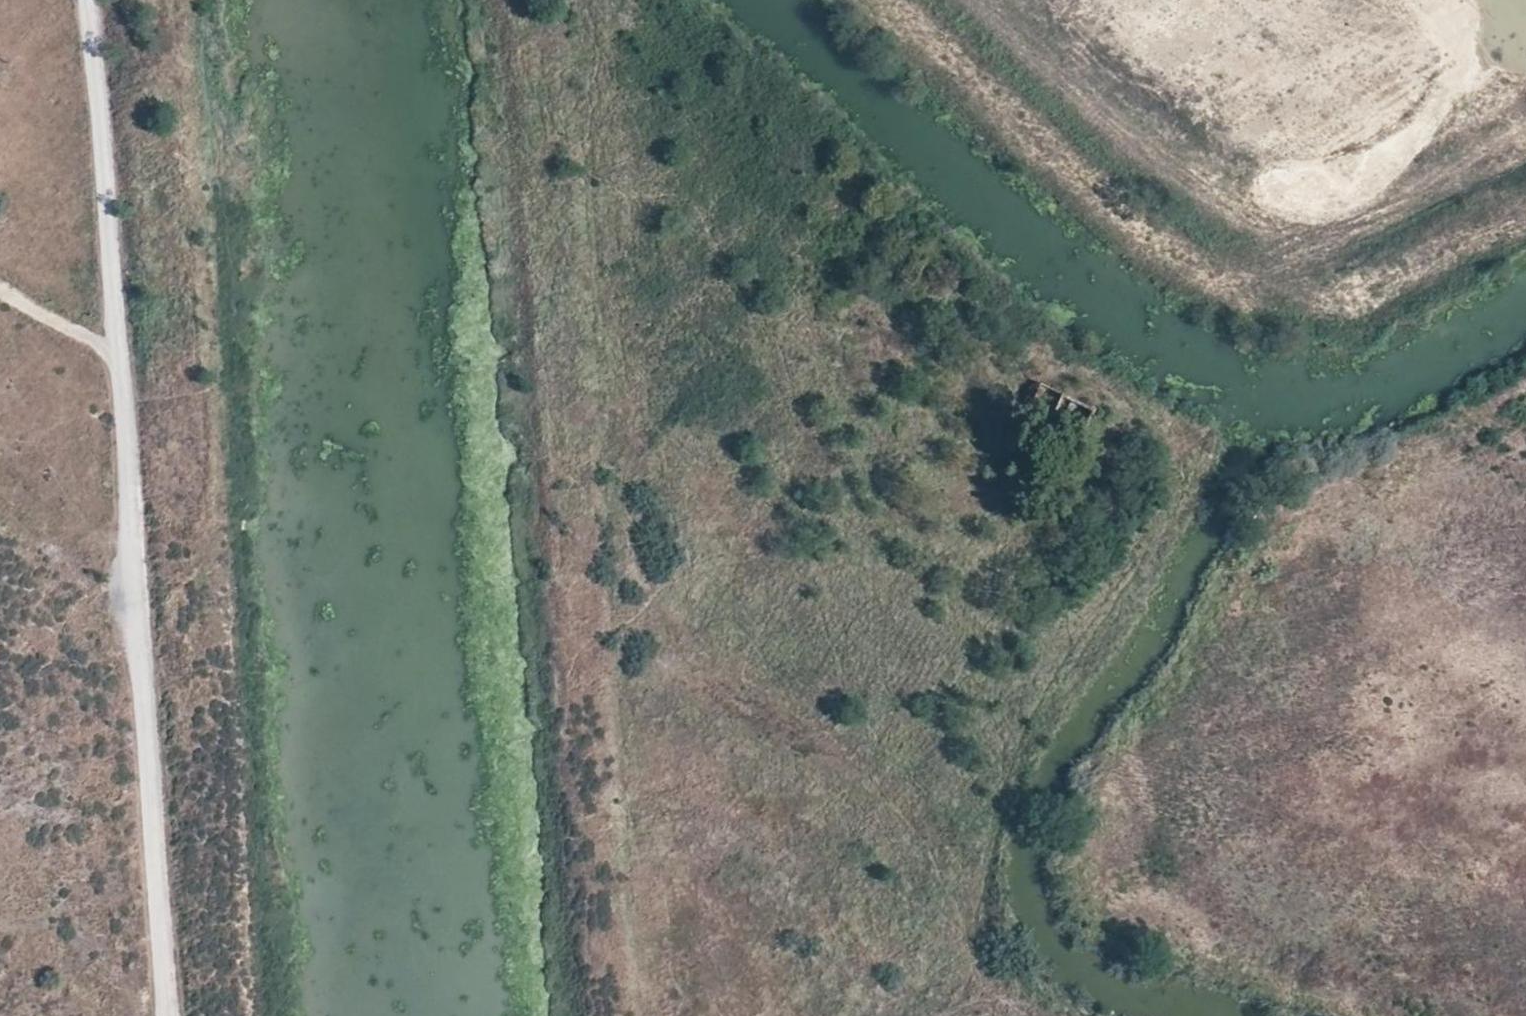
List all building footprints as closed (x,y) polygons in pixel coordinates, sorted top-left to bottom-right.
[(1061,390),(1048,412),(1081,431),(1095,410),(1061,390)]
